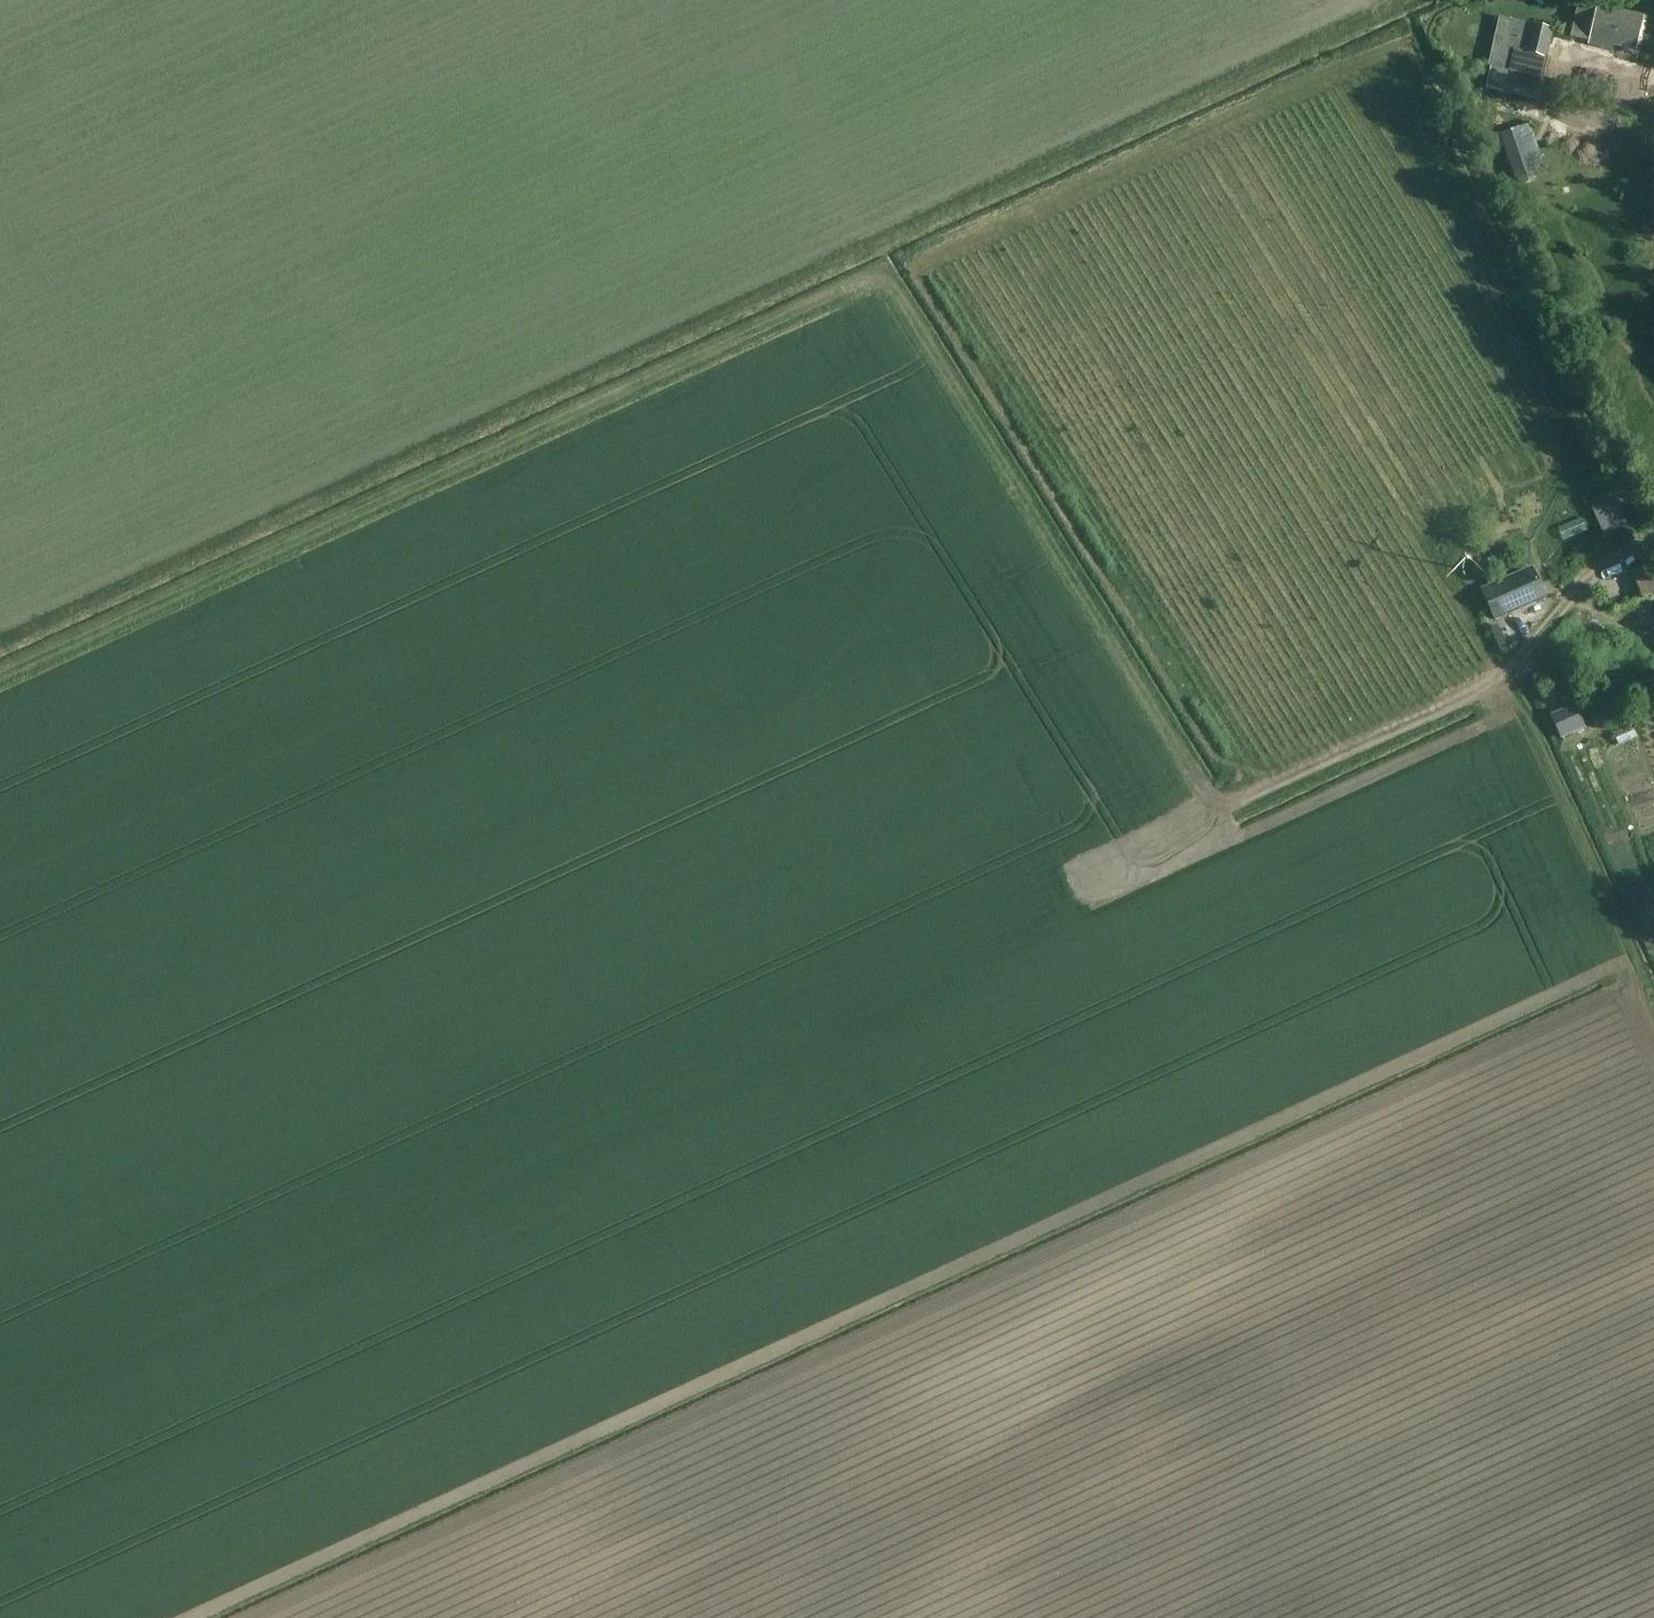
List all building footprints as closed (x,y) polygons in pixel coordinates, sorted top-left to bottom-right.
[(1636,50),(1644,19),(1597,8),(1588,46),(1613,52),(1615,45),(1636,50)] [(1532,27),(1526,56),(1548,61),(1554,32),(1532,27)] [(1534,180),(1516,129),(1501,134),(1519,185),(1534,180)] [(1580,518),(1557,529),(1563,541),(1586,531),(1580,518)] [(1481,590),(1495,622),(1547,599),(1533,567),(1481,590)] [(1625,792),(1626,815),(1653,814),(1653,790),(1625,792)]
